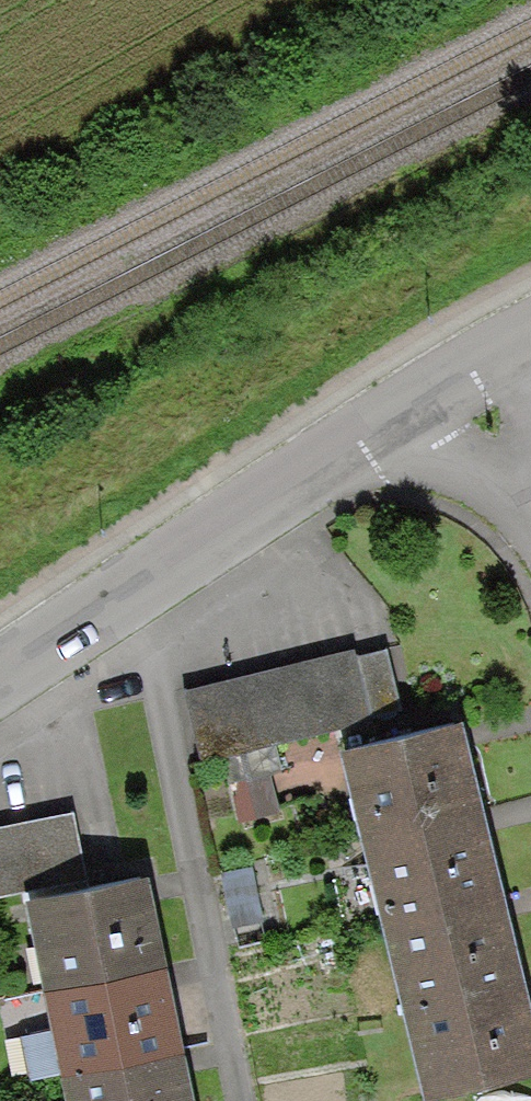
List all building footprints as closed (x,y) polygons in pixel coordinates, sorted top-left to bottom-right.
[(388,643),(354,650),(371,717),(404,709),(388,643)] [(354,650),(319,659),(336,725),(371,717),(354,650)] [(319,659),(289,666),(305,733),(336,725),(319,659)] [(289,666),(253,675),(268,742),(305,733),(289,666)] [(253,675),(218,683),(234,750),(268,742),(253,675)] [(199,758),(234,750),(218,683),(184,692),(199,758)] [(373,829),(480,804),(461,721),(354,746),(373,829)] [(299,801),(356,788),(343,732),(286,745),(299,801)] [(265,770),(230,781),(242,822),(278,811),(265,770)] [(393,912),(500,888),(480,804),(373,829),(393,912)] [(70,819),(39,825),(51,885),(82,879),(70,819)] [(39,825),(5,831),(17,891),(51,885),(39,825)] [(0,832),(0,895),(17,891),(5,831),(0,832)] [(32,898),(51,984),(158,960),(139,875),(32,898)] [(413,1001),(520,976),(500,888),(393,912),(413,1001)] [(51,984),(70,1073),(178,1050),(158,960),(51,984)] [(413,1001),(434,1093),(530,1070),(530,1023),(520,976),(413,1001)] [(76,1100),(189,1100),(178,1050),(70,1073),(76,1100)]
